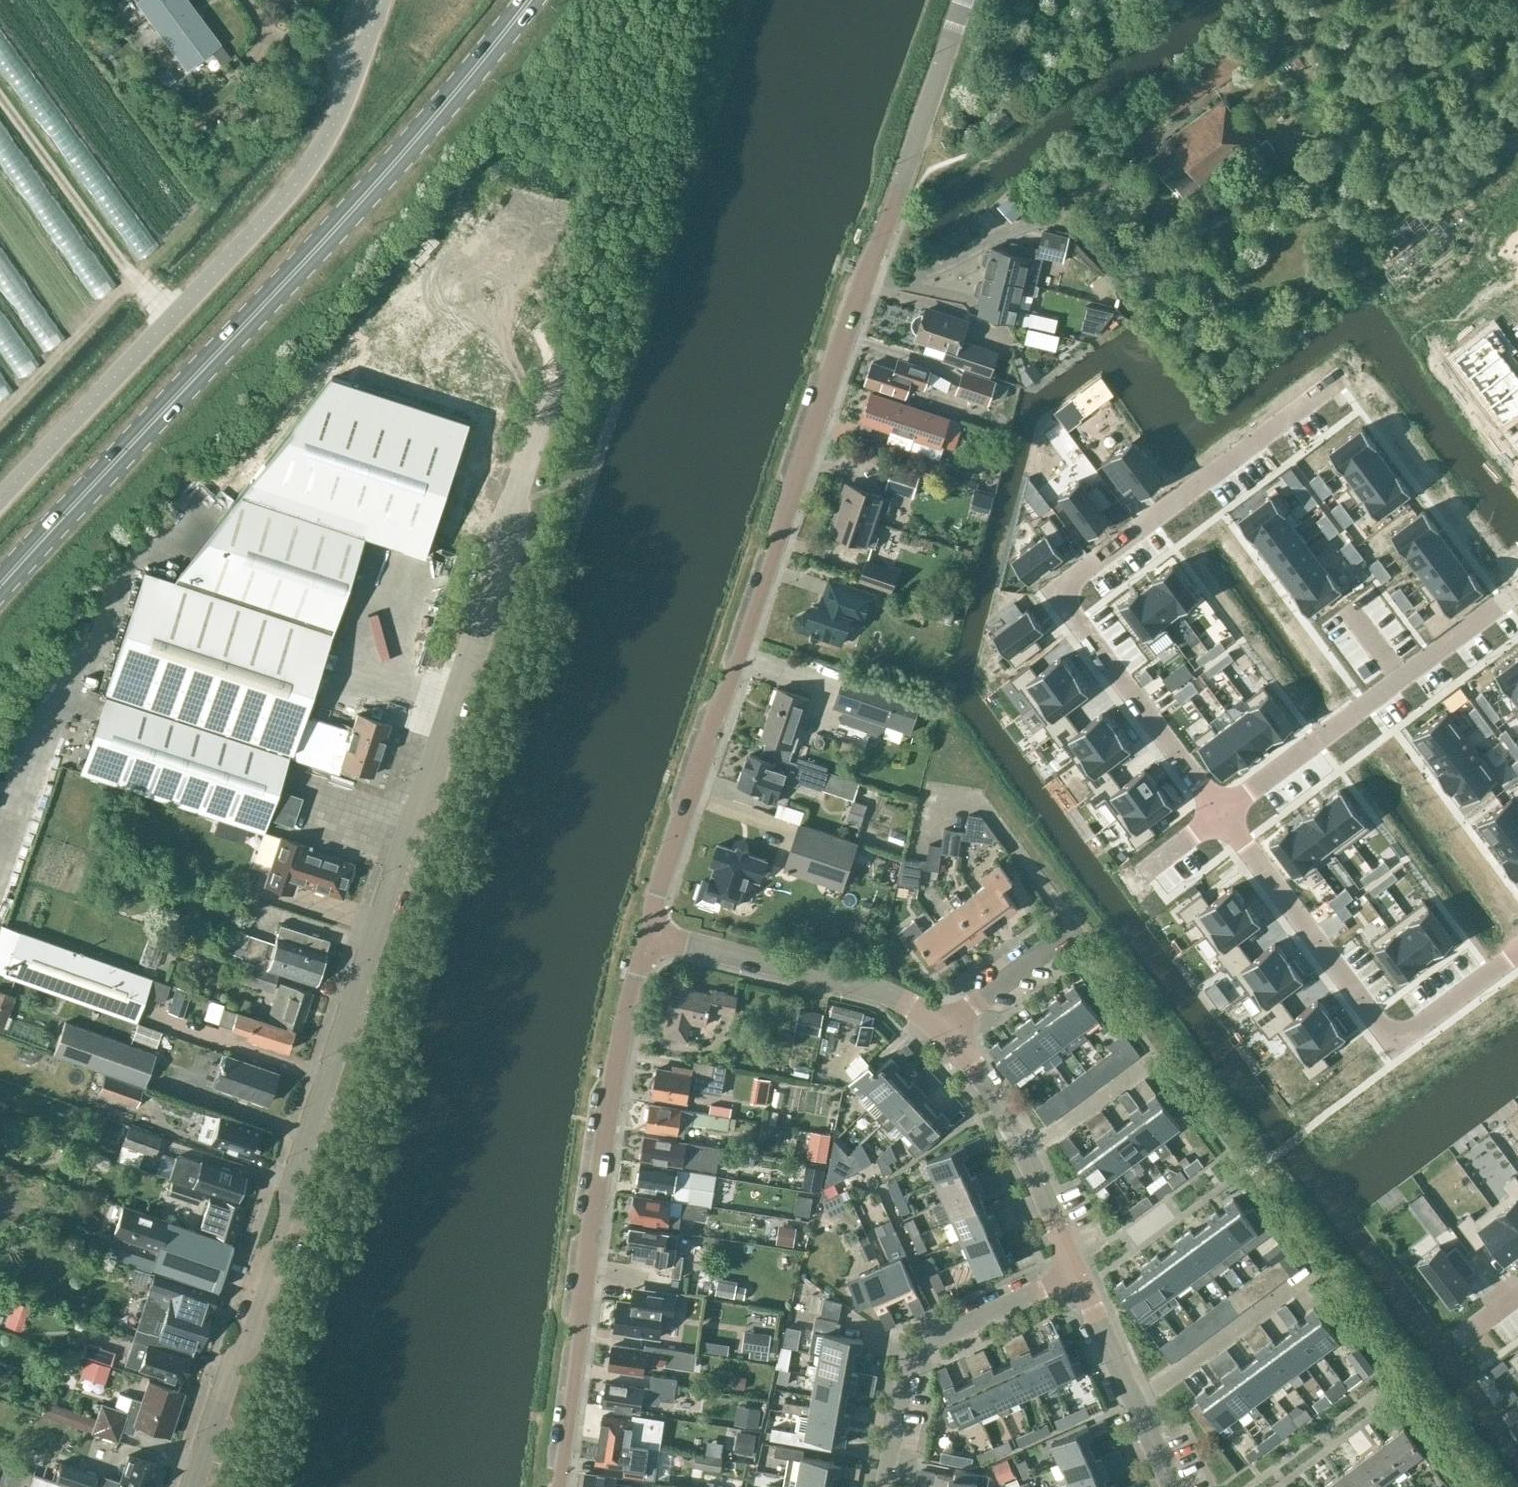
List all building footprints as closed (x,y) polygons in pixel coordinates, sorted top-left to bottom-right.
[(137,1),(136,1),(187,70),(221,45),(187,0),(137,0),(137,1)] [(113,38),(105,44),(111,52),(119,45),(113,38)] [(1230,39),(1153,95),(1172,121),(1248,64),(1230,39)] [(166,69),(157,75),(164,86),(174,79),(166,69)] [(1246,155),(1254,167),(1275,152),(1266,140),(1261,144),(1237,112),(1233,114),(1223,101),(1169,141),(1172,144),(1152,159),(1174,188),(1176,186),(1186,199),(1246,155)] [(1011,194),(1002,204),(1016,218),(1026,209),(1011,194)] [(1423,199),(1367,244),(1399,285),(1456,241),(1423,199)] [(987,267),(986,273),(1035,284),(1042,256),(1062,260),(1069,237),(1044,231),(1041,246),(1012,240),(1009,252),(992,248),(991,252),(985,254),(983,263),(987,267)] [(1039,285),(1035,284),(986,273),(984,282),(978,284),(976,294),(980,297),(976,316),(1022,326),(1026,309),(1019,308),(1023,289),(1026,289),(1026,292),(1037,295),(1039,285)] [(1086,306),(1080,329),(1098,333),(1114,312),(1086,306)] [(961,341),(968,323),(928,310),(926,315),(921,315),(916,317),(914,321),(913,326),(915,331),(920,334),(918,339),(947,349),(943,361),(964,368),(991,377),(999,354),(961,341)] [(1029,327),(1026,343),(1057,350),(1061,334),(1029,327)] [(1487,335),(1455,359),(1468,376),(1500,352),(1487,335)] [(1500,352),(1468,376),(1478,390),(1511,366),(1500,352)] [(897,360),(894,370),(873,364),(866,385),(905,398),(910,385),(924,389),(930,370),(897,360)] [(1037,365),(1022,377),(1028,385),(1043,374),(1037,365)] [(1478,390),(1489,405),(1517,383),(1517,377),(1511,366),(1478,390)] [(996,379),(991,377),(964,368),(955,393),(988,404),(996,379)] [(1489,405),(1502,422),(1517,410),(1517,383),(1489,405)] [(955,449),(963,424),(949,420),(871,395),(863,419),(864,420),(862,426),(872,430),(874,423),(893,429),(889,441),(910,448),(914,436),(941,445),(955,449)] [(1362,426),(1329,451),(1343,470),(1376,445),(1362,426)] [(1113,457),(1102,465),(1125,494),(1135,487),(1142,496),(1163,481),(1132,440),(1112,455),(1113,457)] [(1376,445),(1343,470),(1344,470),(1354,484),(1386,460),(1375,446),(1377,445),(1376,445)] [(925,453),(921,467),(947,476),(952,462),(925,453)] [(1386,460),(1354,484),(1364,497),(1363,497),(1364,498),(1397,473),(1396,473),(1386,460)] [(895,465),(887,489),(913,497),(921,473),(895,465)] [(1397,473),(1364,498),(1378,517),(1411,492),(1397,473)] [(1319,474),(1310,481),(1316,489),(1326,482),(1319,474)] [(1028,477),(1025,493),(1041,513),(1050,506),(1028,477)] [(1080,479),(1059,495),(1089,536),(1110,520),(1103,511),(1113,503),(1098,483),(1088,491),(1080,479)] [(1326,482),(1316,489),(1322,498),(1332,490),(1326,482)] [(877,506),(884,509),(888,497),(845,483),(836,507),(872,519),(877,506)] [(1305,484),(1295,492),(1302,500),(1311,493),(1305,484)] [(1311,493),(1302,500),(1308,508),(1318,501),(1311,493)] [(1272,494),(1238,519),(1252,537),(1285,512),(1272,494)] [(1341,502),(1331,510),(1338,518),(1347,511),(1341,502)] [(357,541),(253,507),(223,596),(146,570),(106,688),(109,689),(82,771),(263,831),(265,826),(268,827),(271,819),(267,818),(269,812),(277,788),(287,758),(288,756),(339,773),(341,764),(373,775),(389,726),(391,727),(392,725),(358,714),(352,730),(301,713),(329,631),(361,535),(359,535),(357,541)] [(868,532),(872,519),(836,507),(828,532),(872,546),(876,534),(868,532)] [(1424,509),(1391,534),(1404,552),(1438,527),(1424,509)] [(1347,511),(1338,518),(1344,526),(1354,519),(1347,511)] [(1285,512),(1252,537),(1253,538),(1254,537),(1264,551),(1296,527),(1286,513),(1285,512)] [(1327,513),(1317,520),(1323,529),(1333,522),(1327,513)] [(1023,551),(1012,559),(1028,582),(1041,572),(1042,573),(1051,566),(1051,565),(1064,555),(1057,546),(1067,539),(1050,516),(1038,524),(1046,534),(1036,541),(1033,538),(1020,547),(1023,551)] [(1333,522),(1323,529),(1330,537),(1339,530),(1333,522)] [(192,524),(189,535),(208,542),(212,532),(192,524)] [(1296,527),(1264,551),(1275,565),(1307,541),(1296,527)] [(1438,527),(1404,552),(1405,553),(1416,566),(1447,542),(1437,529),(1438,528),(1438,527)] [(1351,540),(1341,548),(1347,556),(1357,549),(1351,540)] [(1307,541),(1275,565),(1285,580),(1317,556),(1307,541)] [(1447,542),(1416,566),(1426,581),(1458,557),(1447,542)] [(1357,549),(1347,556),(1354,564),(1363,557),(1357,549)] [(1317,556),(1285,580),(1296,593),(1294,594),(1295,595),(1328,570),(1328,569),(1327,569),(1317,556)] [(1458,557),(1426,581),(1437,594),(1436,595),(1437,595),(1470,570),(1469,570),(1468,570),(1458,557)] [(1379,558),(1369,565),(1376,574),(1385,566),(1379,558)] [(866,561),(859,579),(889,590),(896,571),(866,561)] [(1173,565),(1155,578),(1180,611),(1198,598),(1173,565)] [(1385,566),(1376,574),(1382,582),(1392,575),(1385,566)] [(1328,570),(1295,595),(1309,613),(1342,588),(1328,570)] [(1470,570),(1437,595),(1450,614),(1484,589),(1470,570)] [(1139,590),(1138,591),(1167,630),(1168,630),(1163,623),(1179,612),(1180,611),(1155,578),(1154,579),(1155,580),(1139,592),(1139,590)] [(795,622),(798,628),(811,633),(810,635),(813,636),(814,634),(841,643),(850,618),(865,623),(875,595),(830,579),(824,597),(822,596),(822,597),(824,598),(821,607),(813,604),(810,615),(803,613),(797,616),(795,622)] [(1401,587),(1391,594),(1397,603),(1407,595),(1401,587)] [(1138,591),(1120,605),(1149,644),(1167,630),(1138,591)] [(1407,595),(1397,603),(1403,611),(1413,604),(1407,595)] [(1029,607),(993,634),(1009,655),(1014,650),(1022,661),(1042,646),(1035,635),(1044,628),(1029,607)] [(1418,610),(1408,617),(1414,625),(1424,618),(1418,610)] [(427,654),(426,639),(412,639),(412,654),(427,654)] [(1220,641),(1209,650),(1213,656),(1225,647),(1220,641)] [(1209,650),(1197,658),(1202,665),(1213,656),(1209,650)] [(1229,652),(1217,661),(1222,667),(1233,658),(1229,652)] [(1030,664),(1010,679),(1019,690),(1021,688),(1034,705),(1075,674),(1075,673),(1074,674),(1072,671),(1064,659),(1063,660),(1061,656),(1038,674),(1030,664)] [(1495,673),(1509,692),(1517,685),(1517,657),(1495,673)] [(1217,661),(1205,669),(1210,676),(1222,667),(1217,661)] [(1146,667),(1138,673),(1145,683),(1153,677),(1146,667)] [(910,733),(922,699),(846,673),(835,707),(845,710),(841,722),(892,739),(896,728),(910,733)] [(1075,674),(1034,705),(1046,722),(1044,724),(1052,735),(1072,720),(1065,710),(1089,691),(1075,674)] [(1189,678),(1181,684),(1188,694),(1196,688),(1189,678)] [(1181,684),(1172,690),(1179,700),(1188,694),(1181,684)] [(1509,692),(1517,703),(1517,685),(1509,692)] [(1264,686),(1246,700),(1275,739),(1293,725),(1264,686)] [(763,750),(760,757),(768,760),(770,753),(790,760),(794,748),(811,699),(779,688),(762,737),(767,739),(763,750)] [(1483,693),(1476,697),(1485,709),(1492,705),(1483,693)] [(1250,707),(1233,719),(1258,752),(1259,751),(1258,750),(1274,738),(1274,739),(1275,739),(1246,700),(1245,700),(1250,707)] [(1492,705),(1485,709),(1494,721),(1500,717),(1492,705)] [(1476,707),(1469,712),(1478,723),(1485,719),(1476,707)] [(1447,711),(1413,737),(1430,760),(1464,734),(1447,711)] [(1072,720),(1052,735),(1060,746),(1063,744),(1076,761),(1117,729),(1116,730),(1114,727),(1115,727),(1106,715),(1105,715),(1103,712),(1080,730),(1072,720)] [(1212,725),(1211,726),(1241,765),(1258,752),(1233,719),(1217,731),(1212,725)] [(1485,719),(1478,723),(1487,735),(1493,731),(1485,719)] [(1211,726),(1193,739),(1222,777),(1239,764),(1240,765),(1241,765),(1211,726)] [(1117,729),(1076,761),(1088,778),(1086,780),(1094,791),(1114,775),(1107,766),(1131,748),(1117,729)] [(1506,729),(1500,734),(1509,746),(1515,741),(1506,729)] [(1464,734),(1430,760),(1439,772),(1437,773),(1444,783),(1481,756),(1464,734)] [(1509,746),(1517,758),(1517,745),(1515,741),(1509,746)] [(859,783),(790,760),(770,753),(768,760),(760,757),(750,754),(740,784),(766,793),(764,798),(784,805),(791,782),(805,787),(807,783),(854,799),(859,783)] [(1481,756),(1444,783),(1451,793),(1454,792),(1463,805),(1498,779),(1481,756)] [(1094,791),(1088,795),(1096,807),(1105,800),(1118,817),(1159,786),(1159,785),(1158,785),(1156,783),(1157,782),(1148,771),(1147,771),(1145,768),(1122,786),(1114,775),(1094,791)] [(1159,786),(1118,817),(1131,834),(1128,836),(1136,847),(1156,832),(1149,822),(1173,804),(1171,801),(1175,799),(1164,785),(1160,787),(1159,786)] [(1323,801),(1322,802),(1351,841),(1370,828),(1341,789),(1324,802),(1323,801)] [(1477,824),(1494,846),(1517,829),(1517,805),(1512,798),(1477,824)] [(856,802),(850,821),(861,825),(867,806),(856,802)] [(1322,802),(1305,815),(1334,854),(1351,841),(1322,802)] [(962,831),(961,838),(965,838),(966,838),(992,842),(998,838),(982,816),(970,814),(969,814),(966,831),(962,831)] [(1288,827),(1287,828),(1317,867),(1318,866),(1313,860),(1329,848),(1334,855),(1334,854),(1305,815),(1304,815),(1305,816),(1289,828),(1288,827)] [(800,824),(785,870),(842,888),(857,843),(800,824)] [(942,846),(941,853),(956,855),(958,856),(958,855),(961,838),(962,831),(944,828),(942,846)] [(1287,828),(1270,841),(1299,881),(1317,867),(1287,828)] [(1494,846),(1503,858),(1501,860),(1509,870),(1517,863),(1517,829),(1494,846)] [(280,837),(271,865),(264,887),(289,895),(293,881),(343,898),(354,864),(310,849),(310,847),(280,837)] [(355,850),(370,856),(375,844),(360,838),(355,850)] [(710,882),(703,879),(696,901),(718,908),(720,902),(735,906),(741,886),(747,888),(753,868),(763,872),(767,860),(748,853),(749,850),(738,847),(737,850),(719,844),(711,865),(715,867),(710,882)] [(923,860),(922,868),(938,870),(939,871),(941,853),(942,846),(930,844),(927,861),(923,860)] [(903,859),(897,882),(920,885),(922,868),(923,860),(903,858),(903,859)] [(1385,860),(1373,869),(1377,875),(1389,866),(1385,860)] [(1509,870),(1516,880),(1517,879),(1517,863),(1509,870)] [(986,883),(975,892),(993,916),(1004,908),(1009,914),(1018,907),(1003,887),(1014,880),(1000,864),(981,878),(986,883)] [(1373,869),(1361,878),(1366,884),(1377,875),(1373,869)] [(1393,871),(1381,880),(1386,886),(1398,877),(1393,871)] [(1381,880),(1369,889),(1374,895),(1386,886),(1381,880)] [(1202,893),(1179,911),(1187,922),(1193,917),(1206,935),(1247,904),(1247,903),(1246,904),(1244,901),(1245,901),(1236,889),(1235,889),(1233,886),(1210,903),(1202,893)] [(1346,888),(1338,894),(1345,904),(1353,897),(1346,888)] [(993,916),(975,892),(955,907),(978,937),(987,931),(982,925),(993,916)] [(1338,894),(1329,901),(1336,910),(1345,904),(1338,894)] [(1424,900),(1406,914),(1435,953),(1454,940),(1424,900)] [(1247,904),(1206,935),(1219,952),(1216,954),(1225,965),(1245,950),(1237,940),(1261,921),(1247,904)] [(1345,904),(1336,910),(1343,920),(1352,913),(1345,904)] [(955,907),(935,922),(953,946),(965,938),(970,944),(978,937),(955,907)] [(1406,914),(1389,927),(1418,966),(1419,965),(1419,964),(1434,953),(1435,954),(1435,953),(1406,914)] [(915,920),(899,932),(911,948),(919,942),(938,968),(947,961),(942,955),(953,946),(935,922),(924,931),(915,920)] [(242,958),(254,963),(248,981),(273,989),(279,972),(315,984),(329,940),(280,924),(274,942),(233,928),(226,949),(243,954),(242,958)] [(0,935),(0,970),(5,972),(136,1020),(144,995),(163,1002),(170,984),(151,977),(20,931),(4,925),(0,935)] [(1389,927),(1371,940),(1400,980),(1418,966),(1389,927)] [(182,937),(178,947),(212,960),(215,948),(182,937)] [(1245,950),(1225,965),(1233,976),(1235,974),(1248,991),(1290,960),(1289,959),(1288,960),(1286,957),(1287,957),(1278,945),(1278,946),(1275,943),(1252,960),(1245,950)] [(1290,960),(1248,991),(1261,1008),(1252,1015),(1261,1026),(1287,1007),(1279,996),(1303,978),(1302,976),(1305,973),(1294,959),(1291,961),(1290,960)] [(1070,995),(1062,1001),(1082,1028),(1099,1016),(1085,997),(1093,991),(1084,978),(1076,984),(1075,983),(1066,990),(1070,995)] [(280,982),(268,1019),(301,1029),(312,992),(280,982)] [(713,995),(673,986),(667,1017),(670,1018),(667,1035),(687,1039),(691,1022),(706,1025),(710,1009),(735,1014),(738,997),(713,992),(713,995)] [(0,989),(0,1032),(2,1033),(16,996),(0,989)] [(1224,994),(1214,1001),(1219,1008),(1229,1001),(1224,994)] [(1053,1008),(1045,1014),(1065,1041),(1071,1049),(1088,1036),(1082,1028),(1062,1001),(1058,996),(1049,1002),(1053,1008)] [(1287,1007),(1261,1026),(1269,1038),(1278,1031),(1291,1048),(1333,1017),(1332,1016),(1331,1016),(1329,1014),(1330,1013),(1321,1002),(1320,1002),(1318,999),(1295,1017),(1287,1007)] [(171,1002),(168,1010),(181,1015),(184,1006),(171,1002)] [(833,1004),(830,1015),(840,1017),(842,1007),(833,1004)] [(249,1029),(246,1036),(288,1049),(294,1030),(225,1008),(221,1020),(249,1029)] [(798,1010),(795,1030),(818,1034),(822,1014),(798,1010)] [(864,1014),(862,1022),(863,1023),(872,1025),(875,1017),(864,1014)] [(1033,1015),(1024,1021),(1048,1054),(1056,1064),(1063,1058),(1056,1048),(1065,1041),(1045,1014),(1036,1020),(1033,1015)] [(1333,1017),(1291,1048),(1303,1065),(1301,1067),(1309,1078),(1329,1063),(1322,1053),(1346,1035),(1344,1032),(1347,1030),(1337,1015),(1333,1018),(1333,1017)] [(53,1054),(96,1069),(144,1086),(155,1053),(65,1020),(53,1054)] [(1019,1033),(1011,1039),(1031,1066),(1041,1059),(1048,1069),(1056,1064),(1048,1054),(1024,1021),(1016,1028),(1019,1033)] [(868,1045),(874,1025),(872,1025),(863,1023),(862,1022),(857,1042),(868,1045)] [(138,1023),(132,1038),(156,1046),(161,1031),(138,1023)] [(1124,1033),(1109,1044),(1114,1051),(1125,1066),(1133,1060),(1141,1054),(1131,1042),(1124,1033)] [(1013,1079),(1031,1066),(1011,1039),(1002,1045),(999,1041),(990,1047),(1013,1079)] [(861,1054),(846,1069),(854,1078),(850,1082),(864,1096),(861,1099),(868,1107),(877,1099),(902,1076),(895,1069),(899,1065),(891,1057),(877,1071),(870,1063),(869,1063),(861,1054)] [(226,1055),(215,1085),(266,1103),(276,1073),(226,1055)] [(727,1066),(695,1061),(694,1070),(674,1067),(673,1071),(657,1069),(653,1095),(688,1101),(690,1089),(722,1094),(727,1066)] [(1093,1066),(1081,1075),(1086,1083),(1099,1073),(1093,1066)] [(1105,1081),(1099,1073),(1086,1083),(1092,1091),(1105,1081)] [(105,1075),(98,1092),(136,1106),(142,1088),(105,1075)] [(877,1099),(868,1107),(876,1116),(882,1123),(920,1088),(913,1080),(908,1084),(902,1076),(877,1099)] [(760,1077),(758,1085),(770,1087),(772,1079),(760,1077)] [(1177,1103),(1165,1087),(1148,1100),(1152,1104),(1143,1110),(1164,1138),(1180,1126),(1168,1109),(1177,1103)] [(898,1122),(906,1130),(930,1107),(923,1100),(927,1096),(920,1088),(882,1123),(889,1130),(898,1122)] [(1047,1100),(1053,1108),(1066,1098),(1060,1090),(1047,1100)] [(1066,1098),(1053,1108),(1059,1116),(1072,1106),(1066,1098)] [(58,1102),(54,1115),(70,1121),(74,1108),(58,1102)] [(692,1123),(707,1125),(729,1129),(730,1118),(651,1104),(647,1129),(679,1134),(679,1131),(686,1132),(687,1124),(692,1125),(692,1123)] [(711,1104),(709,1114),(730,1118),(732,1108),(711,1104)] [(1164,1138),(1143,1110),(1140,1105),(1131,1112),(1135,1117),(1126,1123),(1147,1151),(1155,1144),(1162,1154),(1170,1148),(1163,1138),(1164,1138)] [(930,1107),(906,1130),(915,1140),(910,1146),(918,1155),(924,1150),(949,1127),(945,1123),(950,1119),(942,1110),(937,1115),(930,1107)] [(771,1110),(769,1123),(777,1124),(779,1112),(771,1110)] [(259,1129),(208,1111),(198,1138),(250,1156),(250,1157),(251,1157),(261,1129),(259,1128),(259,1129)] [(1147,1151),(1126,1123),(1118,1130),(1114,1125),(1106,1131),(1137,1174),(1145,1168),(1137,1157),(1147,1151)] [(124,1144),(144,1151),(146,1152),(154,1154),(160,1135),(130,1124),(123,1143),(124,1144)] [(812,1130),(807,1158),(827,1161),(831,1134),(812,1130)] [(1137,1174),(1106,1131),(1097,1137),(1101,1142),(1092,1149),(1112,1176),(1122,1169),(1129,1180),(1137,1174)] [(646,1134),(642,1158),(713,1169),(717,1146),(646,1134)] [(867,1137),(849,1154),(853,1162),(858,1171),(873,1162),(877,1160),(867,1137)] [(835,1138),(825,1178),(830,1186),(844,1179),(850,1175),(858,1171),(853,1162),(849,1154),(835,1138)] [(124,1144),(118,1160),(140,1168),(146,1152),(144,1151),(124,1144)] [(927,1161),(936,1180),(968,1166),(963,1156),(969,1154),(964,1144),(927,1161)] [(1112,1176),(1092,1149),(1084,1155),(1080,1150),(1071,1157),(1095,1189),(1103,1198),(1109,1193),(1110,1192),(1104,1182),(1112,1176)] [(176,1157),(169,1177),(172,1178),(194,1185),(203,1188),(237,1200),(245,1176),(202,1161),(201,1162),(180,1155),(176,1157)] [(885,1156),(877,1160),(884,1176),(893,1172),(885,1156)] [(1186,1156),(1180,1160),(1185,1167),(1192,1163),(1186,1156)] [(1192,1163),(1185,1167),(1191,1175),(1204,1165),(1198,1158),(1192,1163)] [(641,1163),(638,1184),(674,1190),(672,1199),(685,1201),(712,1205),(717,1176),(641,1163)] [(807,1165),(803,1187),(821,1190),(825,1168),(807,1165)] [(936,1180),(945,1199),(982,1183),(977,1173),(972,1175),(968,1166),(936,1180)] [(1170,1168),(1163,1174),(1168,1180),(1174,1188),(1187,1178),(1181,1171),(1179,1172),(1170,1168)] [(1517,1240),(1517,1180),(1515,1176),(1504,1184),(1511,1193),(1493,1207),(1517,1240)] [(172,1178),(167,1194),(198,1204),(203,1188),(194,1185),(172,1178)] [(1168,1180),(1154,1190),(1160,1198),(1174,1188),(1168,1180)] [(897,1181),(888,1185),(895,1199),(903,1195),(897,1181)] [(945,1199),(934,1204),(943,1224),(953,1219),(985,1205),(981,1195),(986,1193),(982,1183),(945,1199)] [(840,1192),(823,1201),(827,1209),(845,1201),(840,1192)] [(1423,1193),(1410,1202),(1415,1208),(1428,1199),(1423,1193)] [(632,1199),(631,1205),(634,1209),(632,1218),(653,1221),(653,1223),(668,1226),(680,1228),(682,1215),(670,1213),(672,1200),(636,1194),(636,1196),(632,1199)] [(211,1195),(200,1227),(234,1239),(244,1206),(211,1195)] [(911,1211),(903,1195),(895,1199),(902,1215),(911,1211)] [(1148,1195),(1134,1205),(1140,1213),(1154,1203),(1148,1195)] [(1228,1210),(1220,1215),(1246,1250),(1271,1232),(1253,1207),(1245,1213),(1234,1198),(1224,1204),(1228,1210)] [(807,1205),(806,1215),(814,1216),(815,1206),(807,1205)] [(954,1220),(943,1225),(951,1241),(954,1240),(955,1242),(962,1238),(999,1222),(995,1212),(990,1214),(985,1205),(953,1219),(954,1220)] [(1134,1205),(1121,1215),(1126,1223),(1140,1213),(1134,1205)] [(151,1271),(152,1267),(217,1288),(232,1242),(124,1206),(115,1234),(158,1249),(154,1261),(110,1246),(106,1256),(151,1271)] [(1493,1207),(1475,1220),(1471,1214),(1459,1223),(1477,1246),(1487,1238),(1504,1262),(1517,1251),(1517,1240),(1493,1207)] [(1223,1256),(1229,1263),(1246,1250),(1220,1215),(1217,1210),(1208,1217),(1211,1222),(1203,1228),(1223,1256)] [(908,1259),(896,1230),(891,1219),(876,1225),(891,1261),(882,1265),(896,1296),(905,1292),(907,1298),(917,1294),(903,1262),(908,1259)] [(906,1223),(912,1237),(921,1234),(914,1219),(906,1223)] [(1003,1231),(999,1222),(962,1238),(955,1242),(957,1249),(966,1246),(971,1257),(1002,1243),(998,1234),(1003,1231)] [(780,1225),(777,1243),(794,1245),(797,1228),(780,1225)] [(864,1225),(856,1229),(862,1245),(870,1241),(871,1241),(864,1225)] [(673,1264),(671,1275),(681,1277),(685,1255),(676,1253),(679,1234),(631,1226),(627,1248),(639,1250),(638,1258),(673,1264)] [(1191,1229),(1183,1235),(1207,1268),(1212,1275),(1229,1263),(1223,1256),(1203,1228),(1195,1234),(1191,1229)] [(921,1234),(912,1237),(920,1253),(928,1250),(921,1234)] [(1174,1242),(1178,1247),(1170,1253),(1190,1280),(1195,1288),(1212,1275),(1207,1268),(1183,1235),(1174,1242)] [(862,1245),(860,1246),(866,1261),(877,1256),(870,1241),(862,1245)] [(1006,1252),(1002,1243),(971,1257),(980,1277),(1017,1261),(1012,1249),(1006,1252)] [(1279,1243),(1263,1255),(1271,1265),(1279,1259),(1287,1253),(1279,1243)] [(1474,1269),(1456,1246),(1446,1254),(1440,1245),(1419,1261),(1451,1303),(1465,1293),(1463,1290),(1469,1285),(1464,1277),(1474,1269)] [(1158,1254),(1149,1261),(1173,1293),(1190,1280),(1170,1253),(1161,1259),(1158,1254)] [(1287,1253),(1279,1259),(1290,1274),(1299,1268),(1287,1253)] [(923,1261),(930,1275),(938,1272),(932,1257),(923,1261)] [(1279,1259),(1271,1265),(1282,1280),(1290,1274),(1279,1259)] [(1173,1293),(1149,1261),(1141,1267),(1144,1272),(1136,1278),(1156,1305),(1159,1310),(1164,1310),(1171,1305),(1176,1301),(1176,1297),(1173,1293)] [(886,1300),(896,1296),(882,1265),(848,1280),(859,1305),(873,1299),(878,1311),(889,1306),(886,1300)] [(150,1286),(132,1338),(191,1358),(195,1346),(198,1347),(216,1292),(153,1271),(153,1272),(149,1285),(150,1286)] [(938,1272),(930,1275),(937,1292),(946,1288),(938,1272)] [(679,1287),(680,1279),(671,1277),(669,1286),(679,1287)] [(1139,1318),(1156,1305),(1136,1278),(1128,1284),(1124,1280),(1115,1286),(1139,1318)] [(719,1280),(716,1294),(735,1297),(737,1285),(738,1284),(719,1280)] [(1239,1289),(1245,1296),(1256,1288),(1251,1280),(1239,1289)] [(737,1285),(735,1297),(745,1299),(747,1286),(737,1285)] [(620,1300),(615,1330),(659,1337),(662,1316),(673,1317),(676,1294),(647,1290),(633,1288),(631,1302),(620,1300)] [(1256,1288),(1245,1296),(1251,1304),(1262,1295),(1256,1288)] [(824,1299),(822,1312),(841,1316),(843,1302),(824,1299)] [(1210,1300),(1207,1302),(1212,1309),(1215,1307),(1210,1300)] [(15,1302),(11,1313),(24,1318),(28,1307),(15,1302)] [(1212,1309),(1206,1314),(1211,1321),(1223,1313),(1217,1305),(1215,1307),(1212,1309)] [(1309,1319),(1301,1324),(1321,1352),(1338,1339),(1314,1307),(1305,1313),(1309,1319)] [(1228,1321),(1223,1313),(1211,1321),(1217,1329),(1228,1321)] [(817,1319),(811,1353),(820,1354),(854,1360),(856,1350),(861,1351),(863,1340),(838,1335),(840,1323),(817,1319)] [(1292,1331),(1284,1337),(1304,1365),(1321,1352),(1301,1324),(1297,1319),(1288,1326),(1292,1331)] [(788,1326),(785,1345),(798,1347),(801,1329),(788,1326)] [(753,1330),(750,1354),(769,1357),(770,1349),(771,1334),(772,1332),(753,1330)] [(1184,1330),(1172,1339),(1177,1347),(1189,1338),(1184,1330)] [(771,1334),(770,1349),(778,1350),(780,1335),(771,1334)] [(1052,1347),(1042,1351),(1056,1382),(1068,1377),(1069,1382),(1087,1374),(1080,1360),(1072,1363),(1060,1337),(1049,1342),(1052,1347)] [(1284,1337),(1275,1343),(1272,1339),(1263,1345),(1287,1377),(1292,1383),(1293,1383),(1295,1386),(1304,1380),(1297,1370),(1304,1365),(1284,1337)] [(1195,1346),(1189,1338),(1177,1347),(1183,1355),(1195,1346)] [(113,1351),(86,1341),(81,1354),(87,1357),(107,1363),(116,1366),(120,1355),(113,1351)] [(610,1356),(608,1364),(611,1366),(610,1369),(644,1375),(646,1361),(687,1368),(689,1351),(647,1344),(646,1354),(613,1349),(612,1355),(610,1356)] [(186,1371),(190,1370),(192,1365),(189,1362),(190,1360),(147,1345),(140,1367),(181,1381),(184,1374),(186,1374),(186,1371)] [(1259,1356),(1250,1362),(1270,1390),(1277,1399),(1288,1391),(1286,1388),(1292,1383),(1287,1377),(1263,1345),(1255,1351),(1259,1356)] [(782,1347),(779,1362),(790,1364),(793,1349),(782,1347)] [(1357,1348),(1347,1355),(1364,1378),(1374,1371),(1357,1348)] [(1031,1350),(1021,1354),(1037,1391),(1056,1382),(1042,1351),(1033,1355),(1031,1350)] [(852,1370),(854,1360),(820,1354),(818,1366),(809,1364),(807,1373),(817,1375),(856,1382),(858,1371),(852,1370)] [(1011,1358),(1014,1364),(1005,1368),(1018,1399),(1037,1391),(1021,1354),(1011,1358)] [(102,1378),(107,1363),(87,1357),(82,1371),(102,1378)] [(1503,1361),(1492,1370),(1497,1376),(1508,1367),(1503,1361)] [(1254,1402),(1270,1390),(1250,1362),(1242,1368),(1238,1364),(1230,1370),(1254,1402)] [(993,1367),(983,1371),(999,1408),(1002,1415),(1011,1411),(1008,1404),(1018,1399),(1005,1368),(995,1373),(993,1367)] [(780,1369),(778,1382),(779,1383),(789,1385),(792,1370),(780,1368),(780,1369)] [(1225,1381),(1216,1387),(1237,1414),(1254,1402),(1230,1370),(1221,1376),(1225,1381)] [(980,1416),(999,1408),(983,1371),(973,1376),(975,1381),(966,1386),(980,1416)] [(1356,1371),(1343,1381),(1349,1388),(1362,1379),(1356,1371)] [(736,1375),(734,1385),(746,1387),(747,1377),(736,1375)] [(856,1382),(817,1375),(813,1396),(847,1402),(848,1391),(854,1392),(856,1382)] [(603,1393),(602,1401),(604,1404),(604,1405),(640,1411),(642,1400),(660,1403),(661,1399),(674,1401),(676,1392),(677,1384),(677,1380),(654,1376),(652,1389),(608,1382),(607,1391),(603,1393)] [(1341,1379),(1335,1384),(1342,1393),(1345,1391),(1349,1388),(1343,1381),(1341,1379)] [(44,1410),(42,1414),(93,1431),(117,1439),(120,1429),(121,1429),(133,1433),(136,1424),(137,1424),(169,1434),(183,1392),(149,1380),(142,1400),(131,1397),(119,1393),(114,1407),(102,1403),(97,1418),(46,1402),(44,1410)] [(948,1387),(944,1389),(948,1397),(952,1405),(946,1407),(944,1413),(949,1423),(954,1425),(959,1423),(960,1425),(980,1416),(966,1386),(957,1390),(954,1384),(948,1387)] [(1227,1421),(1237,1414),(1216,1387),(1208,1393),(1205,1389),(1196,1395),(1200,1401),(1190,1408),(1210,1434),(1219,1427),(1225,1435),(1233,1429),(1227,1421)] [(1322,1389),(1318,1392),(1322,1398),(1326,1394),(1324,1392),(1322,1389)] [(1322,1398),(1314,1403),(1319,1411),(1331,1401),(1326,1394),(1322,1398)] [(809,1418),(843,1424),(848,1425),(851,1413),(845,1412),(847,1402),(813,1396),(811,1407),(786,1403),(784,1412),(800,1415),(800,1416),(809,1418)] [(1249,1412),(1265,1436),(1282,1425),(1266,1401),(1249,1412)] [(1086,1407),(1070,1414),(1074,1422),(1090,1415),(1086,1407)] [(750,1408),(747,1427),(760,1429),(763,1410),(750,1408)] [(1306,1409),(1293,1420),(1298,1427),(1312,1416),(1306,1409)] [(603,1415),(600,1439),(660,1448),(664,1418),(633,1414),(632,1420),(603,1415)] [(1070,1414),(1055,1420),(1059,1429),(1074,1422),(1070,1414)] [(841,1433),(843,1424),(809,1418),(800,1416),(797,1432),(773,1428),(771,1439),(832,1450),(833,1442),(845,1444),(847,1434),(841,1433)] [(1281,1439),(1298,1427),(1293,1420),(1276,1432),(1281,1439)] [(1035,1439),(1051,1432),(1047,1424),(1032,1431),(1035,1439)] [(1052,1443),(1061,1463),(1092,1449),(1088,1440),(1093,1437),(1089,1427),(1052,1443)] [(1402,1428),(1382,1443),(1401,1468),(1421,1453),(1402,1428)] [(1021,1446),(1035,1439),(1032,1431),(1017,1437),(1021,1446)] [(1276,1432),(1259,1445),(1264,1452),(1281,1439),(1276,1432)] [(742,1433),(738,1453),(754,1456),(758,1436),(742,1433)] [(656,1479),(660,1448),(600,1439),(596,1462),(626,1467),(625,1475),(656,1479)] [(1009,1441),(994,1448),(998,1456),(1013,1449),(1009,1441)] [(1382,1443),(1362,1458),(1381,1483),(1394,1474),(1399,1480),(1407,1474),(1402,1468),(1401,1468),(1382,1443)] [(776,1445),(775,1454),(789,1456),(785,1476),(832,1485),(833,1475),(839,1476),(841,1464),(803,1458),(805,1450),(776,1445)] [(1259,1445),(1246,1455),(1251,1462),(1264,1452),(1259,1445)] [(994,1448),(978,1455),(982,1463),(998,1456),(994,1448)] [(1060,1486),(1061,1486),(1106,1466),(1102,1456),(1096,1459),(1092,1449),(1061,1463),(1051,1467),(1060,1486)] [(99,1486),(150,1486),(158,1464),(128,1454),(119,1481),(103,1475),(99,1486)] [(1026,1458),(1017,1462),(1024,1478),(1033,1474),(1026,1458)] [(1381,1483),(1362,1458),(1342,1473),(1352,1486),(1376,1486),(1381,1483)] [(1008,1459),(994,1465),(999,1478),(1014,1471),(1008,1459)] [(61,1460),(55,1479),(79,1486),(99,1486),(103,1475),(61,1460)] [(55,1479),(54,1481),(28,1471),(5,1464),(0,1480),(0,1484),(9,1486),(79,1486),(55,1479)] [(1060,1486),(1061,1486),(1109,1486),(1105,1478),(1110,1476),(1106,1466),(1061,1486),(1060,1486)] [(942,1486),(988,1486),(991,1475),(956,1469),(956,1470),(957,1470),(956,1477),(938,1474),(936,1485),(942,1486)] [(632,1485),(616,1483),(616,1477),(586,1473),(584,1486),(632,1486),(632,1485)] [(1342,1473),(1323,1486),(1352,1486),(1342,1473)] [(832,1485),(785,1476),(783,1486),(831,1486),(832,1485)]
